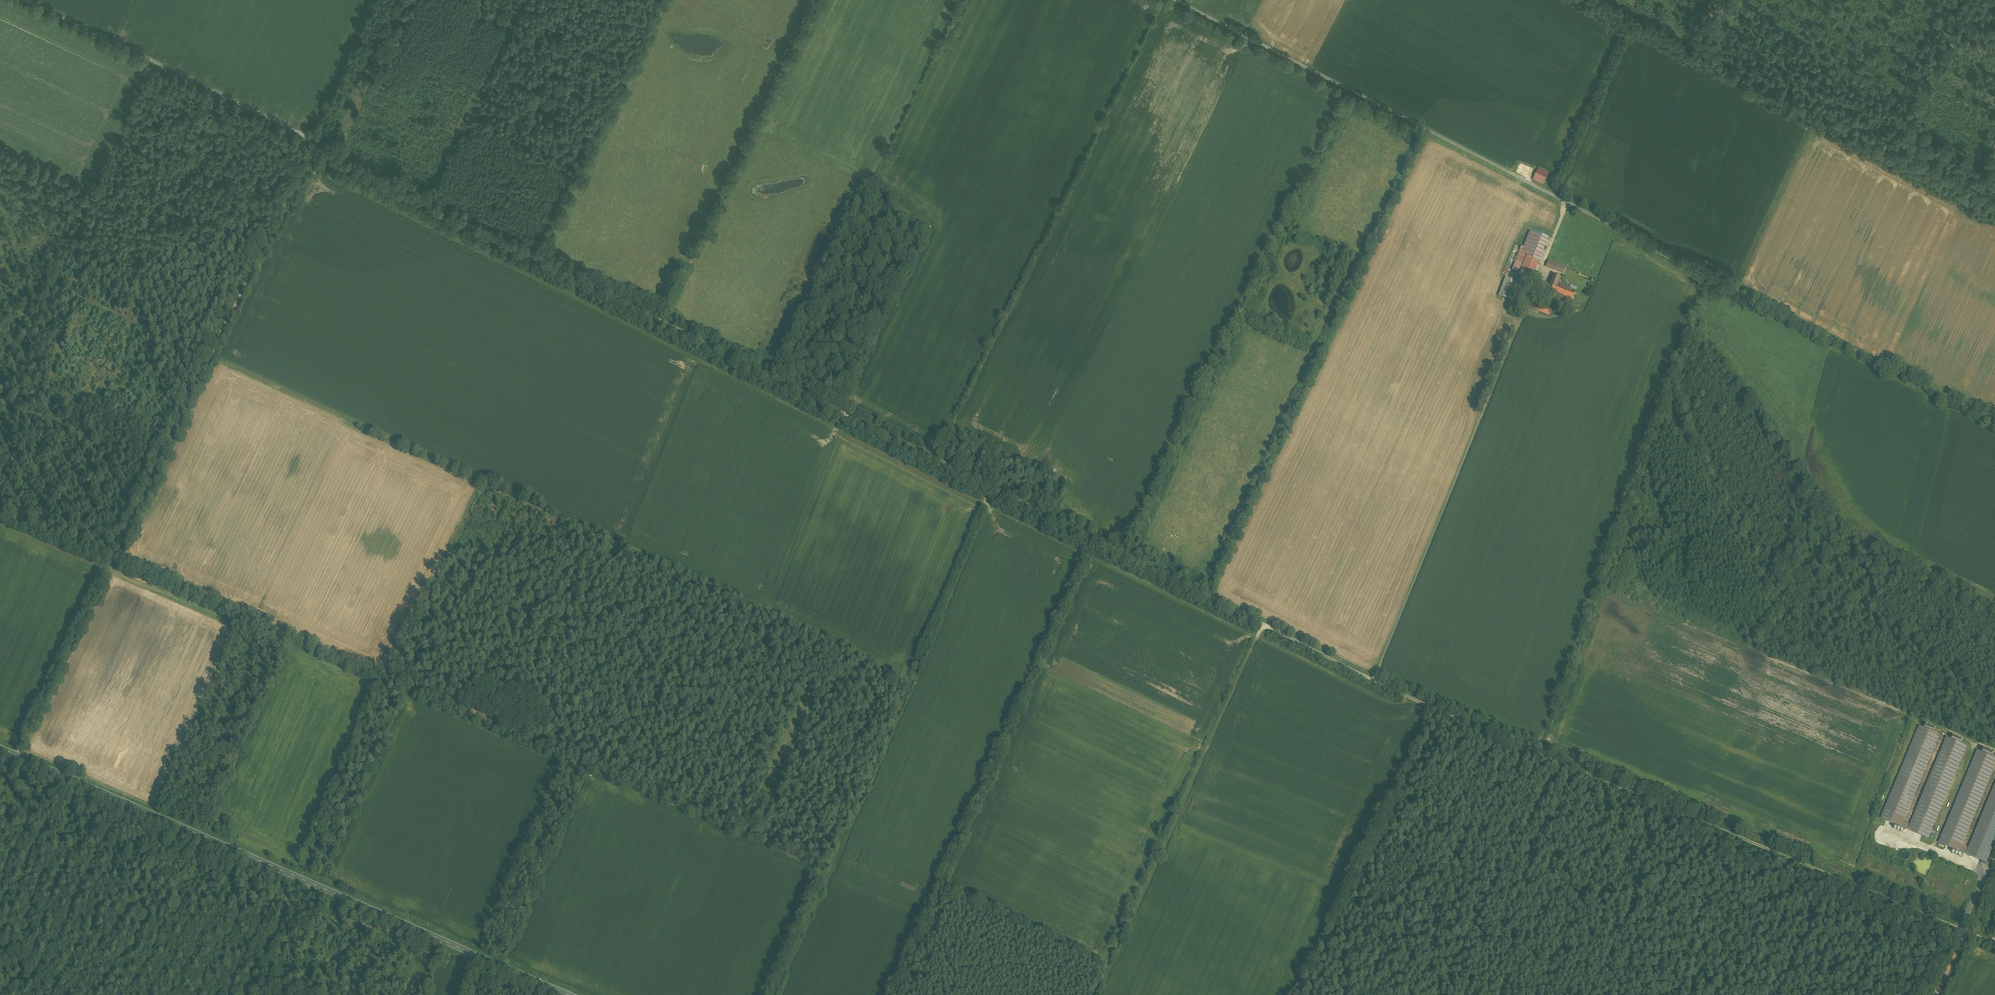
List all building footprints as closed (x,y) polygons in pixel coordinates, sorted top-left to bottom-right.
[(1538,168),(1534,181),(1545,185),(1550,172),(1538,168)] [(1548,239),(1531,232),(1524,248),(1522,247),(1520,252),(1528,255),(1539,260),(1548,239)] [(1528,255),(1520,252),(1512,271),(1520,274),(1528,255)] [(1539,260),(1528,255),(1520,274),(1532,279),(1539,260)] [(1566,267),(1548,260),(1546,267),(1563,274),(1566,267)] [(1561,279),(1553,275),(1548,288),(1539,285),(1536,293),(1555,301),(1557,297),(1559,285),(1561,279)] [(1517,282),(1506,278),(1499,296),(1510,301),(1517,282)] [(1576,292),(1559,285),(1557,297),(1571,303),(1576,292)] [(1552,309),(1533,302),(1529,310),(1537,313),(1538,311),(1549,316),(1552,309)] [(1908,823),(1939,733),(1919,726),(1907,761),(1910,760),(1908,759),(1909,757),(1911,757),(1914,756),(1915,758),(1914,761),(1916,762),(1917,764),(1915,765),(1917,766),(1912,781),(1913,784),(1910,783),(1908,789),(1908,787),(1907,787),(1905,786),(1902,787),(1902,788),(1899,787),(1899,785),(1895,784),(1882,820),(1909,829),(1910,824),(1908,823)] [(1933,839),(1966,744),(1946,737),(1937,764),(1939,765),(1944,762),(1945,764),(1944,767),(1947,771),(1944,770),(1945,772),(1937,797),(1933,795),(1936,800),(1931,798),(1930,801),(1927,803),(1925,799),(1927,797),(1926,797),(1923,792),(1910,831),(1933,839)] [(1942,845),(1967,853),(1969,848),(1964,846),(1975,815),(1973,812),(1967,813),(1966,816),(1964,805),(1959,798),(1966,797),(1962,796),(1962,793),(1965,790),(1967,791),(1966,788),(1972,784),(1972,787),(1973,788),(1974,785),(1975,793),(1973,801),(1973,800),(1975,803),(1976,808),(1978,808),(1978,814),(1994,766),(1994,756),(1975,749),(1942,845)] [(1988,862),(1994,843),(1994,829),(1991,828),(1990,832),(1988,831),(1987,834),(1984,833),(1984,834),(1976,831),(1967,855),(1988,862)]
